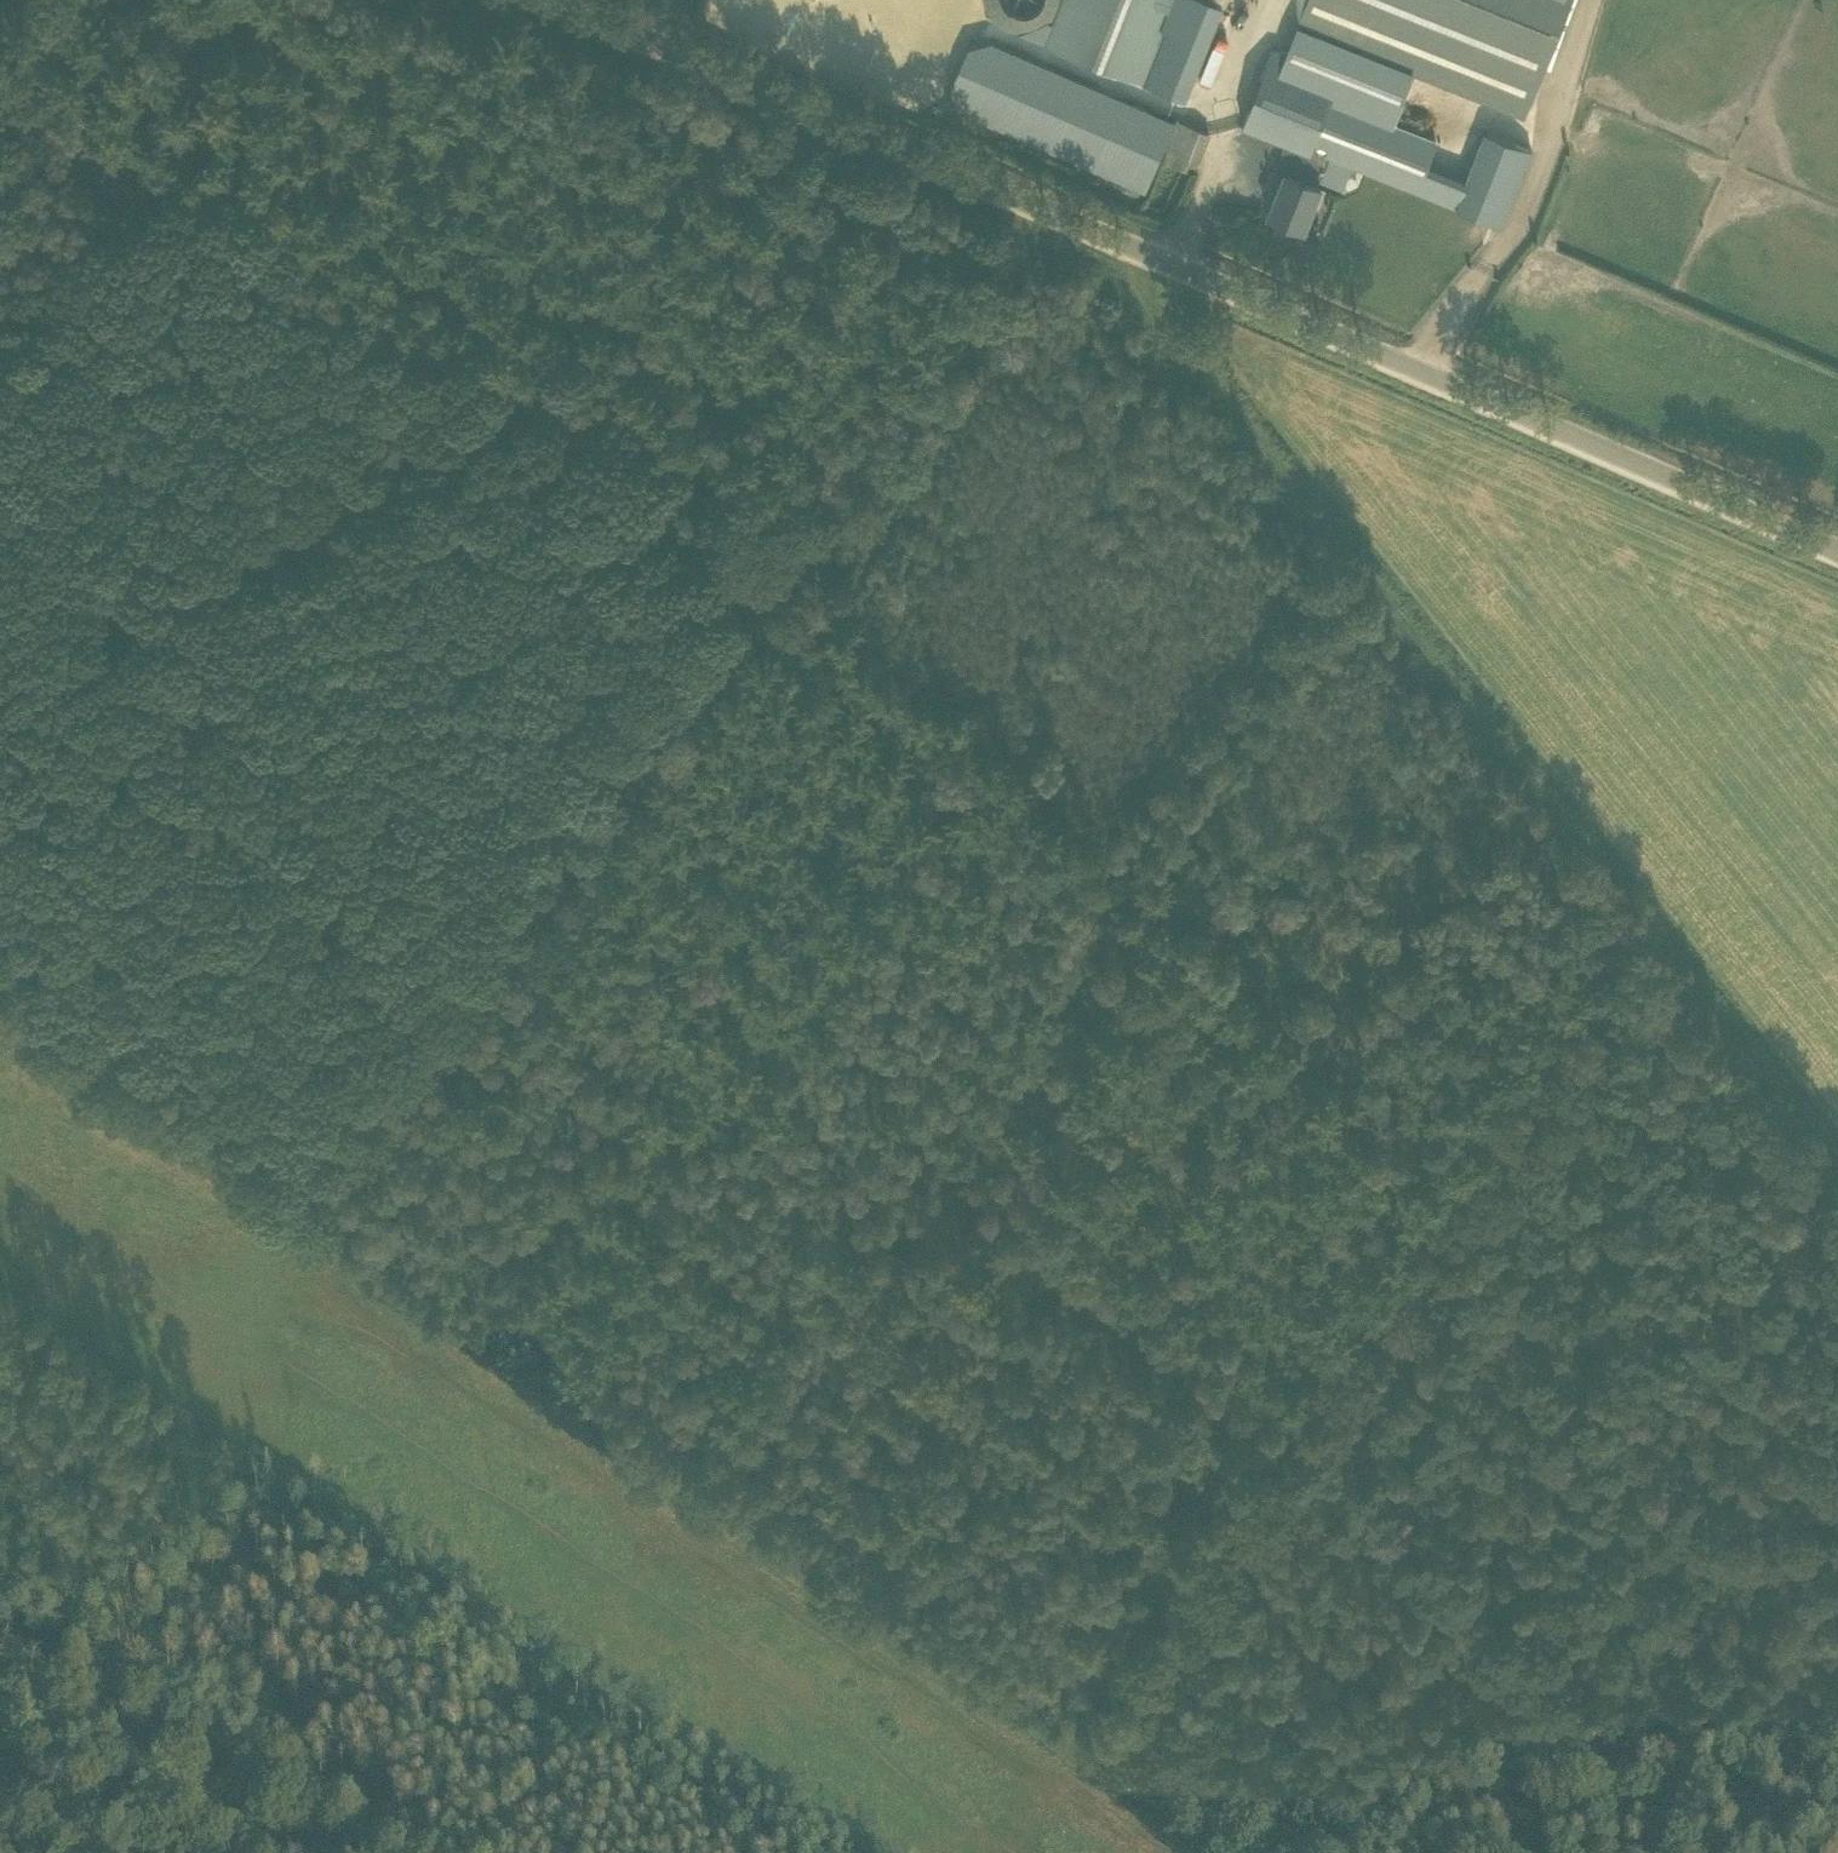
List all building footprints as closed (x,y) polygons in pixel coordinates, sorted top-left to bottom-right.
[(989,10),(1056,10),(1056,0),(989,0),(989,10)] [(1185,98),(1222,3),(1215,0),(1062,0),(1045,43),(1185,98)] [(1525,115),(1570,0),(1299,0),(1300,14),(1296,24),(1525,115)] [(1195,126),(965,31),(936,101),(1146,188),(1166,137),(1187,146),(1195,126)] [(1413,188),(1433,138),(1393,122),(1402,98),(1268,45),(1237,123),(1303,149),(1293,174),(1284,171),(1268,213),(1303,226),(1319,184),(1316,182),(1327,154),(1413,188)] [(1502,222),(1532,148),(1484,129),(1455,204),(1502,222)]
